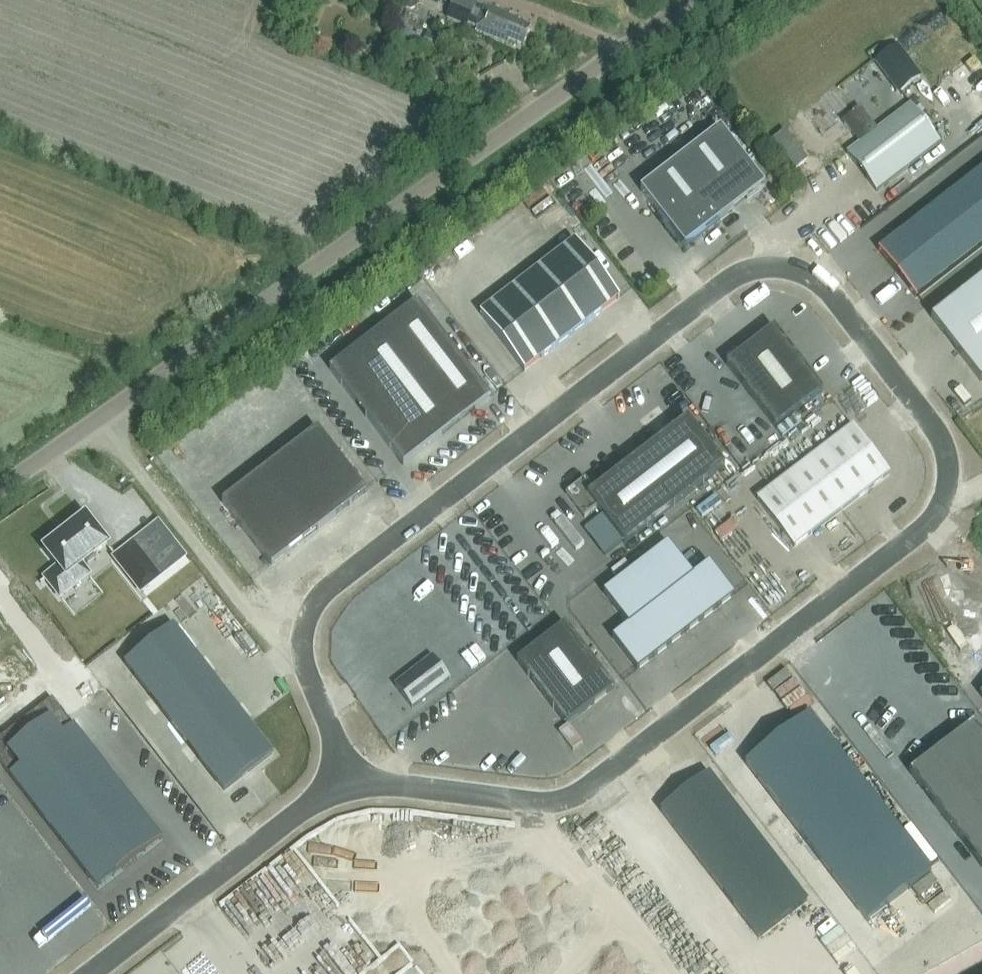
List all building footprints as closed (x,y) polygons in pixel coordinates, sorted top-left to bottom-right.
[(410,10),(416,8),(418,3),(417,0),(404,0),(403,3),(405,8),(410,10)] [(518,22),(519,18),(478,3),(476,6),(462,0),(454,0),(447,18),(475,29),(474,31),(507,44),(508,41),(524,47),(532,27),(518,22)] [(895,46),(876,60),(900,92),(919,78),(895,46)] [(859,107),(852,113),(834,89),(831,92),(830,90),(819,98),(820,100),(805,112),(823,136),(841,121),(859,144),(847,154),(876,192),(940,143),(911,105),(877,130),(859,107)] [(640,191),(685,248),(765,187),(720,129),(640,191)] [(878,251),(916,299),(981,247),(981,170),(878,251)] [(619,298),(575,241),(480,314),(524,371),(619,298)] [(931,318),(981,382),(981,381),(981,278),(931,318)] [(491,397),(417,302),(329,369),(403,465),(491,397)] [(774,328),(726,365),(775,428),(823,391),(774,328)] [(963,412),(980,400),(975,392),(958,404),(963,412)] [(585,479),(565,494),(584,519),(597,509),(624,544),(725,467),(688,419),(594,491),(585,479)] [(757,500),(794,547),(889,474),(853,427),(757,500)] [(271,566),(367,493),(318,429),(222,503),(271,566)] [(67,574),(53,585),(67,602),(95,580),(89,572),(115,551),(94,524),(53,556),(67,574)] [(628,626),(612,638),(637,671),(734,596),(709,564),(693,576),(668,544),(604,594),(628,626)] [(135,548),(117,562),(143,595),(161,581),(135,548)] [(60,622),(68,634),(79,627),(89,640),(126,613),(108,588),(60,622)] [(566,725),(614,689),(565,625),(517,662),(566,725)] [(125,664),(224,791),(272,754),(174,627),(125,664)] [(395,686),(412,708),(450,679),(433,656),(395,686)] [(161,840),(53,699),(0,739),(0,763),(98,890),(161,840)] [(809,714),(745,764),(867,923),(931,874),(809,714)] [(973,724),(909,773),(981,868),(981,736),(973,724)] [(707,771),(658,808),(756,936),(804,899),(707,771)]
